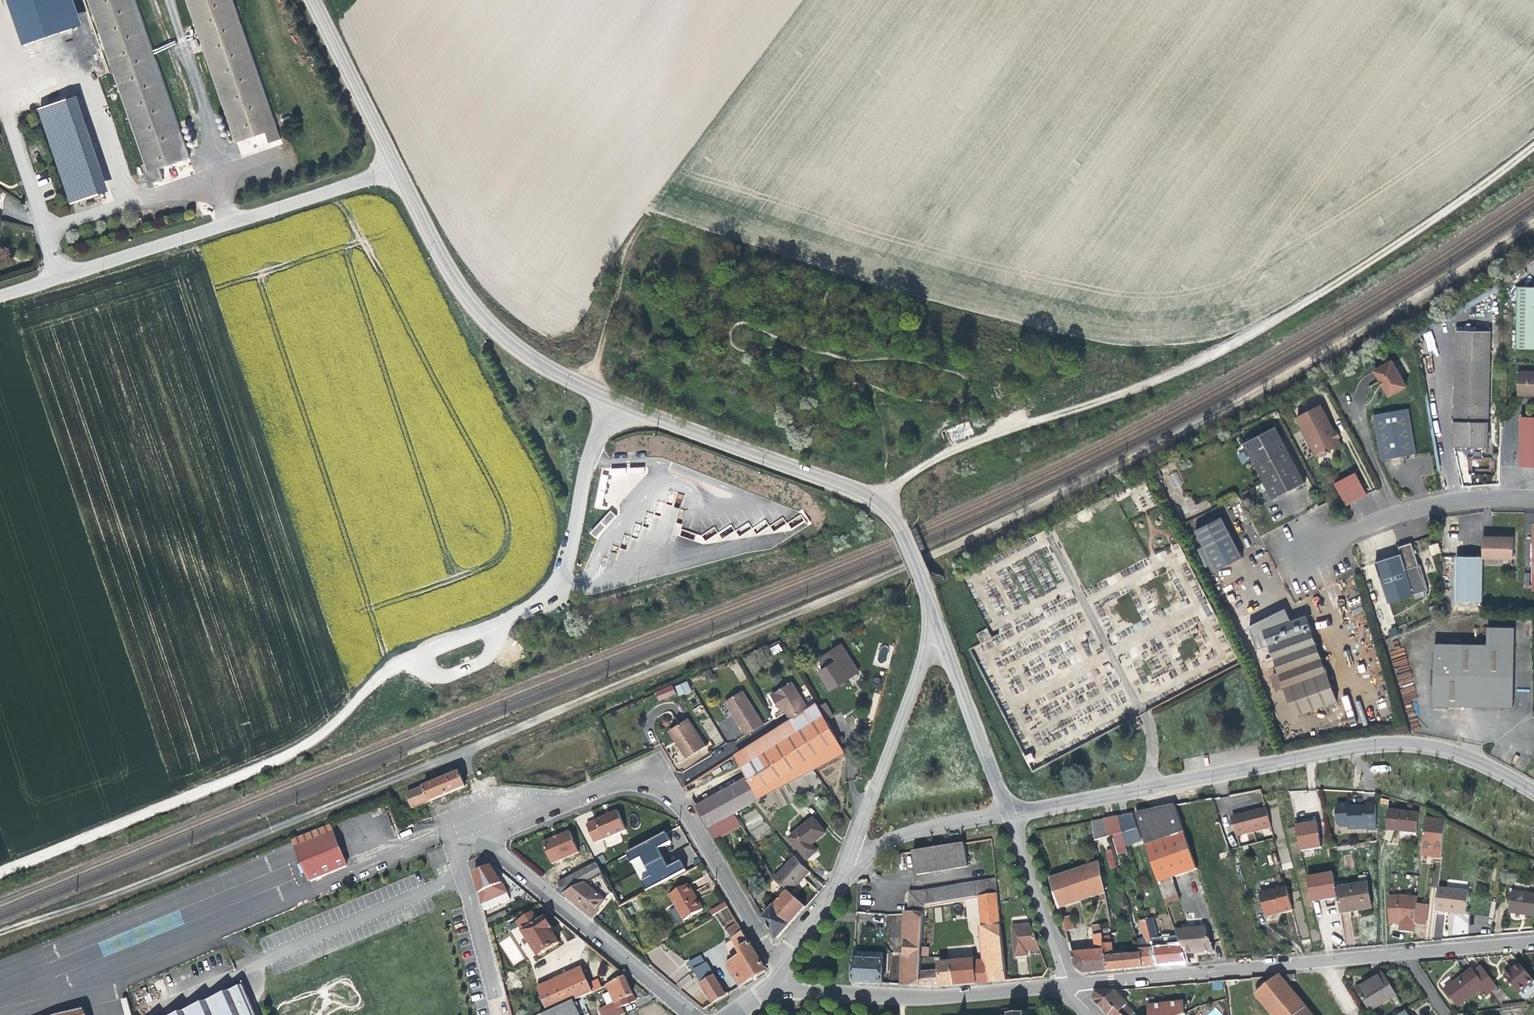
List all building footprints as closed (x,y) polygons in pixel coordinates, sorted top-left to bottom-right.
[(22,46),(81,26),(72,0),(6,0),(22,46)] [(183,157),(133,0),(88,0),(145,180),(157,176),(154,166),(169,161),(183,157)] [(230,142),(260,132),(264,142),(275,138),(230,0),(184,0),(230,142)] [(35,104),(43,128),(71,119),(63,94),(35,104)] [(71,119),(43,128),(66,199),(94,190),(71,119)] [(109,179),(105,163),(100,165),(104,180),(109,179)] [(1517,285),(1515,347),(1533,348),(1533,286),(1517,285)] [(1392,360),(1375,370),(1389,395),(1406,385),(1392,360)] [(1489,447),(1491,361),(1457,360),(1455,447),(1472,447),(1489,447)] [(1519,371),(1519,391),(1533,391),(1533,372),(1519,371)] [(1322,407),(1299,419),(1318,458),(1342,446),(1322,407)] [(1409,409),(1372,414),(1379,459),(1399,456),(1416,454),(1409,409)] [(1523,416),(1522,466),(1533,466),(1533,416),(1523,416)] [(949,429),(953,441),(973,434),(969,422),(949,429)] [(1289,450),(1278,427),(1244,444),(1256,466),(1289,450)] [(1306,483),(1289,450),(1256,466),(1273,500),(1306,483)] [(1237,455),(1242,464),(1249,460),(1244,451),(1237,455)] [(1170,474),(1175,486),(1182,483),(1177,471),(1170,474)] [(1356,474),(1335,485),(1346,507),(1357,502),(1367,496),(1356,474)] [(680,505),(684,495),(672,490),(669,495),(675,498),(673,502),(680,505)] [(607,523),(614,515),(610,511),(602,519),(607,523)] [(1223,517),(1197,531),(1217,571),(1244,558),(1235,540),(1223,517)] [(1484,547),(1484,556),(1484,559),(1514,559),(1514,537),(1484,537),(1484,547)] [(1405,540),(1406,547),(1408,564),(1412,590),(1427,587),(1423,562),(1421,562),(1418,538),(1405,540)] [(1438,543),(1428,546),(1431,556),(1441,553),(1438,543)] [(1412,590),(1408,564),(1406,547),(1395,549),(1379,551),(1382,568),(1383,567),(1387,593),(1412,590)] [(1483,602),(1484,559),(1484,556),(1457,556),(1456,601),(1483,602)] [(1253,648),(1264,643),(1275,667),(1300,717),(1339,697),(1317,651),(1300,616),(1290,620),(1285,609),(1244,629),(1253,648)] [(1513,704),(1515,627),(1487,626),(1486,644),(1434,643),(1433,706),(1503,707),(1509,707),(1513,707),(1513,704)] [(981,642),(992,636),(987,627),(976,633),(981,642)] [(859,667),(842,642),(830,650),(836,659),(818,671),(831,690),(846,680),(852,676),(850,673),(859,667)] [(770,647),(773,655),(782,651),(779,644),(770,647)] [(1269,671),(1275,667),(1272,660),(1265,663),(1269,671)] [(705,671),(708,681),(715,679),(712,669),(705,671)] [(687,681),(674,686),(679,697),(691,691),(687,681)] [(791,719),(808,708),(791,682),(771,694),(777,704),(781,702),(785,709),(791,719)] [(659,701),(676,694),(672,684),(654,692),(659,701)] [(742,692),(726,702),(740,724),(747,736),(764,726),(742,692)] [(826,702),(819,706),(828,721),(834,717),(826,702)] [(747,774),(748,777),(761,798),(846,752),(828,721),(819,706),(817,703),(808,708),(791,719),(743,749),(754,769),(747,774)] [(1404,705),(1409,717),(1415,714),(1410,703),(1404,705)] [(1131,720),(1138,732),(1143,730),(1136,717),(1131,720)] [(706,746),(688,718),(672,728),(680,741),(678,743),(687,758),(706,746)] [(680,741),(672,728),(669,729),(675,739),(678,743),(680,741)] [(742,766),(747,774),(754,769),(743,749),(735,754),(742,766)] [(1025,756),(1029,762),(1036,759),(1032,752),(1025,756)] [(454,775),(423,788),(429,802),(460,789),(458,784),(454,775)] [(761,798),(748,777),(698,806),(710,827),(736,812),(761,798)] [(429,802),(423,788),(402,797),(408,810),(418,806),(429,802)] [(1377,831),(1376,804),(1366,805),(1367,807),(1360,807),(1360,809),(1359,809),(1357,809),(1354,807),(1352,810),(1348,810),(1348,804),(1340,804),(1336,808),(1338,824),(1341,828),(1349,827),(1349,830),(1367,830),(1367,831),(1377,831)] [(1176,806),(1136,813),(1167,904),(1181,899),(1174,878),(1197,871),(1176,806)] [(1272,827),(1267,807),(1251,812),(1233,816),(1238,836),(1272,827)] [(1419,812),(1389,809),(1386,830),(1400,832),(1417,834),(1419,812)] [(619,812),(597,822),(605,840),(605,841),(628,832),(619,812)] [(736,812),(710,827),(717,839),(744,825),(736,812)] [(1131,814),(1119,817),(1123,832),(1127,846),(1142,842),(1138,828),(1136,829),(1131,814)] [(814,817),(788,838),(808,862),(819,852),(813,845),(820,840),(827,833),(814,817)] [(1119,817),(1104,819),(1109,836),(1123,832),(1119,817)] [(1095,839),(1095,840),(1109,836),(1104,819),(1092,821),(1093,828),(1095,839)] [(1445,842),(1448,821),(1427,819),(1424,840),(1445,842)] [(596,844),(605,840),(597,822),(588,826),(596,844)] [(1307,825),(1297,827),(1301,851),(1322,847),(1318,823),(1307,825)] [(340,869),(323,828),(287,843),(304,884),(340,869)] [(1095,839),(1093,828),(1085,830),(1087,840),(1095,839)] [(578,851),(569,830),(556,836),(542,842),(551,863),(578,851)] [(668,834),(628,855),(634,865),(643,860),(653,879),(643,884),(648,893),(688,873),(683,863),(671,870),(663,855),(661,851),(673,844),(668,834)] [(1444,856),(1445,842),(1424,840),(1423,853),(1434,855),(1444,856)] [(965,844),(914,853),(918,876),(939,872),(969,867),(965,844)] [(1108,869),(1115,868),(1113,849),(1106,850),(1108,869)] [(795,857),(775,878),(789,892),(792,894),(803,882),(812,873),(795,857)] [(634,865),(643,884),(653,879),(643,860),(634,865)] [(1099,896),(1107,894),(1099,861),(1052,877),(1060,909),(1099,896)] [(474,873),(482,904),(507,894),(492,865),(474,873)] [(560,885),(565,895),(603,875),(598,865),(560,885)] [(1318,876),(1309,878),(1313,902),(1338,897),(1336,887),(1334,873),(1318,876)] [(613,895),(603,875),(565,895),(580,907),(594,919),(613,895)] [(924,891),(923,908),(943,904),(978,898),(998,894),(996,879),(924,891)] [(1367,883),(1336,887),(1338,897),(1341,913),(1359,910),(1371,908),(1367,883)] [(698,897),(691,884),(670,896),(686,923),(706,911),(698,897)] [(1286,886),(1260,894),(1267,917),(1281,913),(1293,909),(1286,886)] [(1473,892),(1439,888),(1436,911),(1448,912),(1448,909),(1470,911),(1473,892)] [(1512,890),(1509,913),(1524,915),(1533,917),(1533,894),(1512,890)] [(923,914),(923,908),(924,891),(909,892),(908,914),(923,914)] [(789,892),(778,902),(794,921),(806,908),(792,894),(789,892)] [(507,894),(482,904),(484,911),(510,900),(507,894)] [(998,894),(978,898),(979,901),(982,927),(983,927),(1002,925),(998,894)] [(1112,921),(1107,894),(1099,896),(1104,923),(1112,921)] [(1419,896),(1390,896),(1391,922),(1401,922),(1401,930),(1407,931),(1415,932),(1416,923),(1418,903),(1419,896)] [(978,898),(943,904),(945,913),(955,912),(963,907),(963,906),(976,904),(975,902),(979,901),(978,898)] [(794,921),(778,902),(764,918),(771,930),(777,941),(794,921)] [(715,916),(729,908),(726,903),(713,911),(715,916)] [(1429,905),(1418,903),(1416,923),(1427,924),(1429,905)] [(486,918),(488,926),(509,917),(506,910),(486,918)] [(517,922),(523,931),(539,921),(533,912),(517,922)] [(853,959),(863,959),(865,912),(856,912),(853,959)] [(1352,944),(1351,912),(1343,913),(1345,945),(1352,944)] [(908,914),(905,985),(920,985),(921,972),(921,951),(923,918),(923,914),(908,914)] [(1070,914),(1062,916),(1066,932),(1075,930),(1070,914)] [(546,917),(539,921),(523,931),(538,956),(561,942),(554,930),(546,917)] [(944,919),(923,918),(921,951),(943,951),(944,919)] [(1147,920),(1154,947),(1162,946),(1153,918),(1147,920)] [(729,935),(731,939),(743,932),(736,919),(729,923),(734,932),(729,935)] [(1147,948),(1154,947),(1147,920),(1140,922),(1145,940),(1147,948)] [(1096,949),(1105,949),(1103,923),(1094,925),(1096,949)] [(1041,949),(1031,924),(1012,926),(1016,957),(1028,955),(1028,950),(1033,950),(1041,949)] [(983,927),(990,981),(1008,980),(1002,925),(983,927)] [(978,982),(990,981),(983,927),(982,927),(979,927),(982,957),(975,957),(975,958),(978,982)] [(1206,928),(1176,931),(1180,945),(1184,955),(1202,953),(1213,951),(1206,928)] [(750,943),(743,932),(731,939),(738,950),(750,943)] [(523,958),(516,947),(509,936),(499,943),(514,964),(523,958)] [(1147,948),(1145,940),(1138,941),(1140,948),(1147,948)] [(750,943),(738,950),(741,955),(729,963),(742,985),(756,977),(767,971),(750,943)] [(1162,946),(1154,947),(1160,966),(1175,965),(1187,964),(1184,955),(1180,945),(1162,946)] [(1154,947),(1147,948),(1140,948),(1141,953),(1145,967),(1153,967),(1160,966),(1154,947)] [(1105,949),(1096,949),(1072,952),(1075,966),(1085,973),(1097,972),(1108,971),(1106,957),(1105,949)] [(730,955),(730,962),(741,955),(738,950),(730,955)] [(1129,955),(1106,957),(1108,971),(1128,969),(1145,967),(1141,953),(1129,955)] [(694,970),(704,964),(699,956),(689,962),(694,970)] [(938,971),(939,985),(948,984),(969,983),(978,982),(975,958),(938,962),(938,971)] [(884,960),(863,959),(853,959),(852,983),(869,984),(883,984),(884,960)] [(707,962),(704,964),(694,970),(702,984),(716,976),(707,962)] [(1519,963),(1512,969),(1505,976),(1523,998),(1533,989),(1533,981),(1519,963)] [(536,986),(539,992),(584,972),(582,965),(536,986)] [(1483,968),(1475,974),(1491,995),(1499,989),(1483,968)] [(1486,999),(1491,995),(1475,974),(1471,969),(1456,980),(1444,989),(1458,1008),(1480,991),(1486,999)] [(920,985),(939,985),(938,971),(921,972),(920,985)] [(539,992),(548,1012),(580,998),(594,992),(584,972),(539,992)] [(1370,1012),(1397,996),(1384,974),(1373,981),(1368,984),(1367,983),(1356,990),(1370,1012)] [(1279,975),(1267,985),(1256,994),(1273,1014),(1299,1014),(1307,1009),(1279,975)] [(716,976),(702,984),(713,1003),(727,995),(716,976)] [(606,986),(613,1001),(617,1009),(623,1006),(636,1000),(630,988),(626,977),(606,986)] [(243,987),(177,1014),(255,1014),(243,987)] [(1113,990),(1096,991),(1095,992),(1095,993),(1093,998),(1093,999),(1109,1014),(1116,1008),(1122,1014),(1133,1014),(1134,1014),(1120,1001),(1122,999),(1118,995),(1113,990)] [(542,1014),(588,1014),(580,998),(548,1012),(542,1014)] [(613,1001),(599,1008),(602,1014),(619,1014),(625,1012),(623,1006),(617,1009),(613,1001)] [(1185,1013),(1184,1001),(1148,1006),(1148,1014),(1178,1014),(1181,1014),(1185,1013)]
